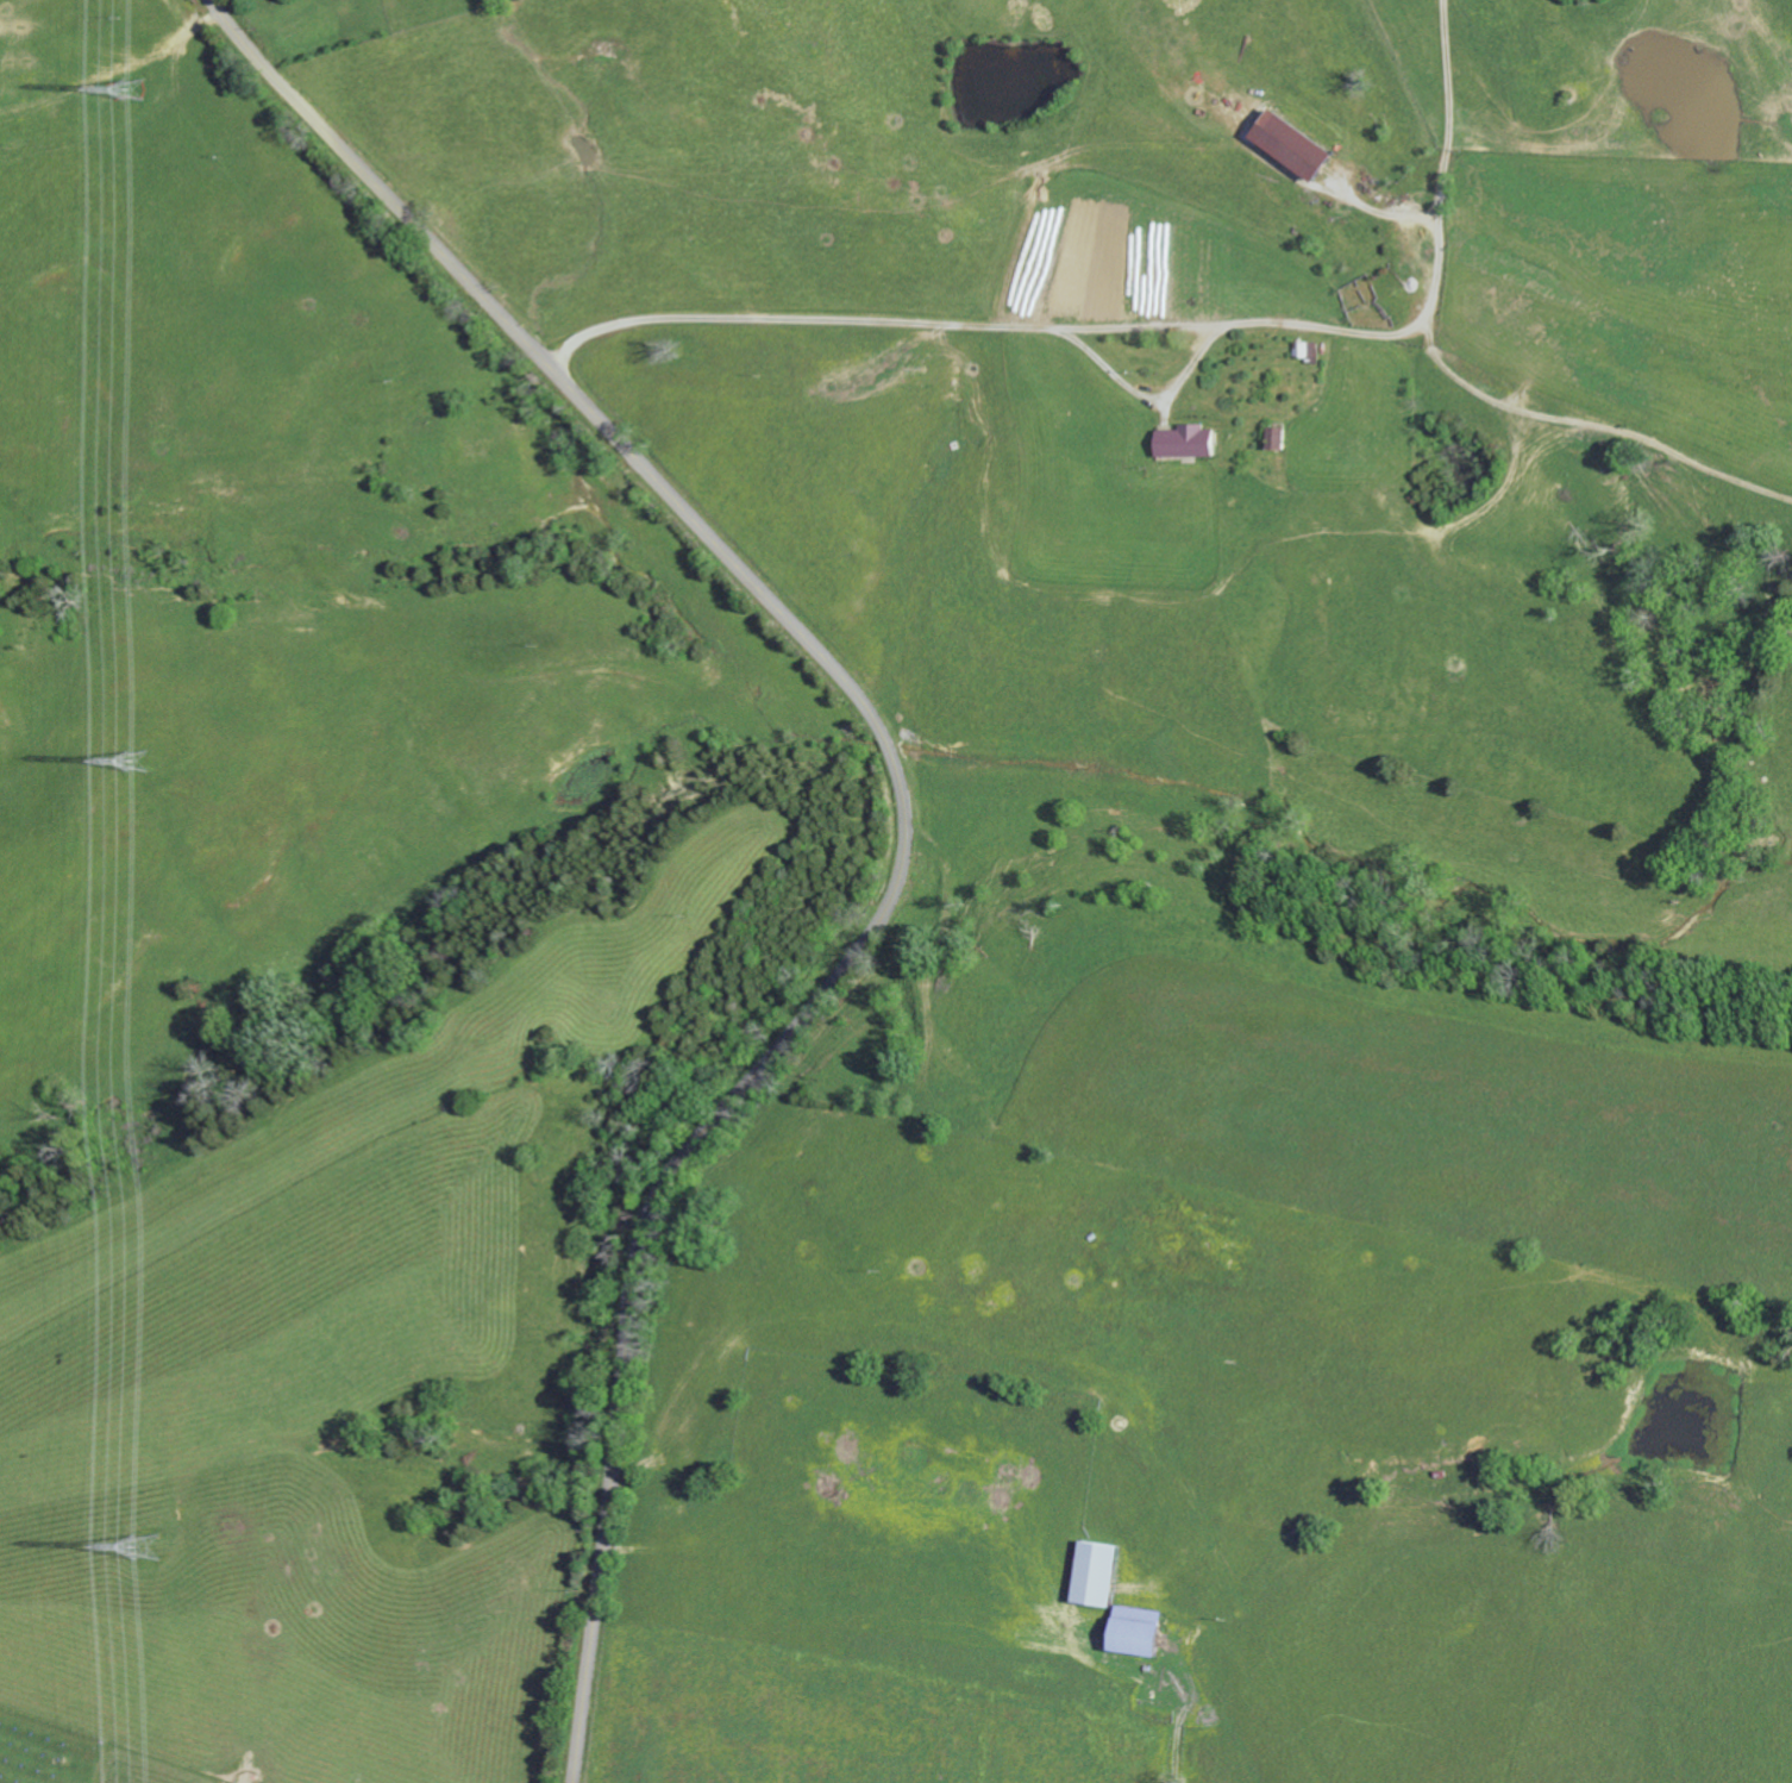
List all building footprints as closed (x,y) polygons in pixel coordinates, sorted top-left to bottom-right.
[(1340,154),(1276,110),(1256,140),(1320,183),(1340,154)] [(1162,459),(1219,457),(1218,430),(1208,430),(1208,425),(1184,425),(1184,431),(1162,431),(1162,459)] [(1289,429),(1272,428),(1271,451),(1289,451),(1289,429)] [(1120,1546),(1081,1541),(1074,1603),(1113,1608),(1120,1546)] [(1110,1651),(1158,1658),(1165,1612),(1116,1605),(1110,1651)]
